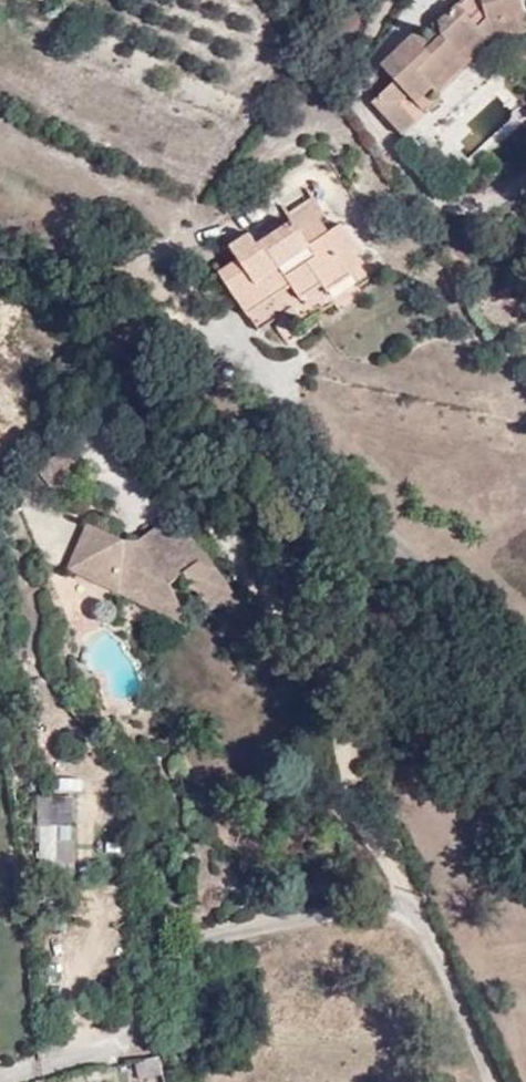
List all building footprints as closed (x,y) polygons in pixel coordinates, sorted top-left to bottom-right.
[(463,61),(496,36),(522,27),(514,0),(473,0),(478,16),(468,22),(452,1),(429,18),(432,30),(421,39),(415,29),(385,49),(417,96),(463,61)] [(475,79),(463,61),(417,96),(430,111),(475,79)] [(293,234),(311,223),(318,219),(311,207),(286,224),(288,227),(293,234)] [(319,237),(311,223),(293,234),(288,227),(253,251),(243,237),(224,248),(236,265),(217,278),(255,335),(284,313),(296,329),(327,308),(321,297),(314,290),(338,272),(335,268),(352,258),(333,229),(319,237)] [(344,282),(338,272),(314,290),(321,297),(344,282)] [(76,357),(65,348),(58,359),(69,366),(76,357)] [(54,491),(40,477),(33,485),(46,498),(54,491)] [(85,529),(65,569),(178,630),(190,625),(170,585),(183,578),(212,616),(236,605),(213,566),(171,520),(142,542),(85,529)] [(76,875),(75,794),(39,794),(40,875),(76,875)] [(158,1062),(140,1067),(143,1081),(155,1081),(165,1080),(158,1062)]
